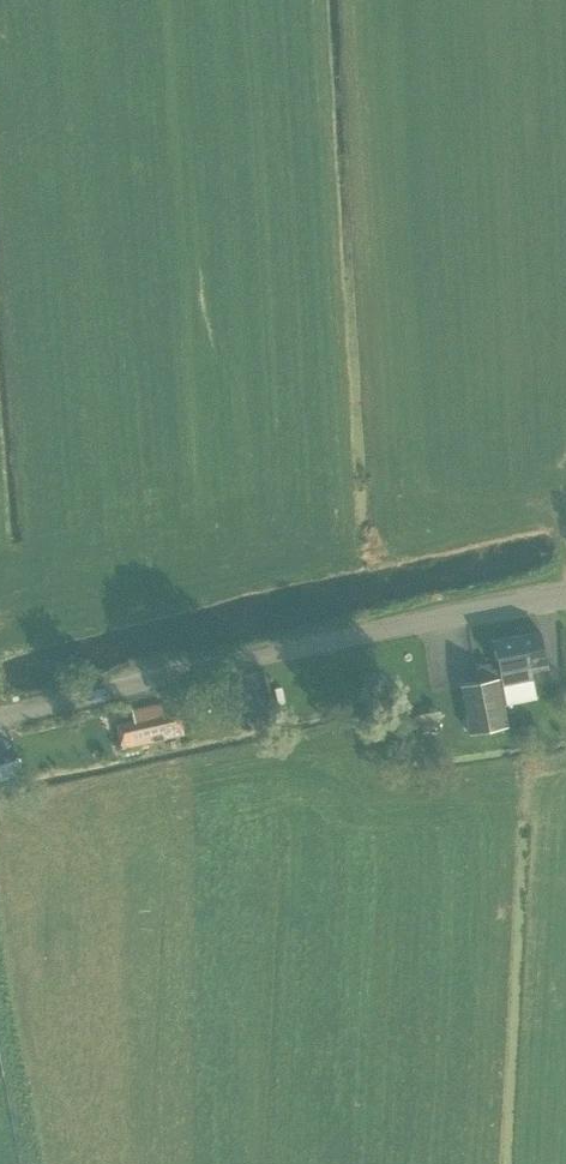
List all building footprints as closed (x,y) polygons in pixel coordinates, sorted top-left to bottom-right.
[(481,681),(460,685),(470,733),(508,726),(500,685),(533,679),(531,670),(546,667),(539,631),(493,640),(499,667),(491,668),(490,662),(478,664),(481,681)] [(133,719),(116,723),(121,748),(183,733),(177,709),(160,713),(158,705),(131,711),(133,719)] [(433,727),(431,712),(412,716),(415,730),(433,727)]
